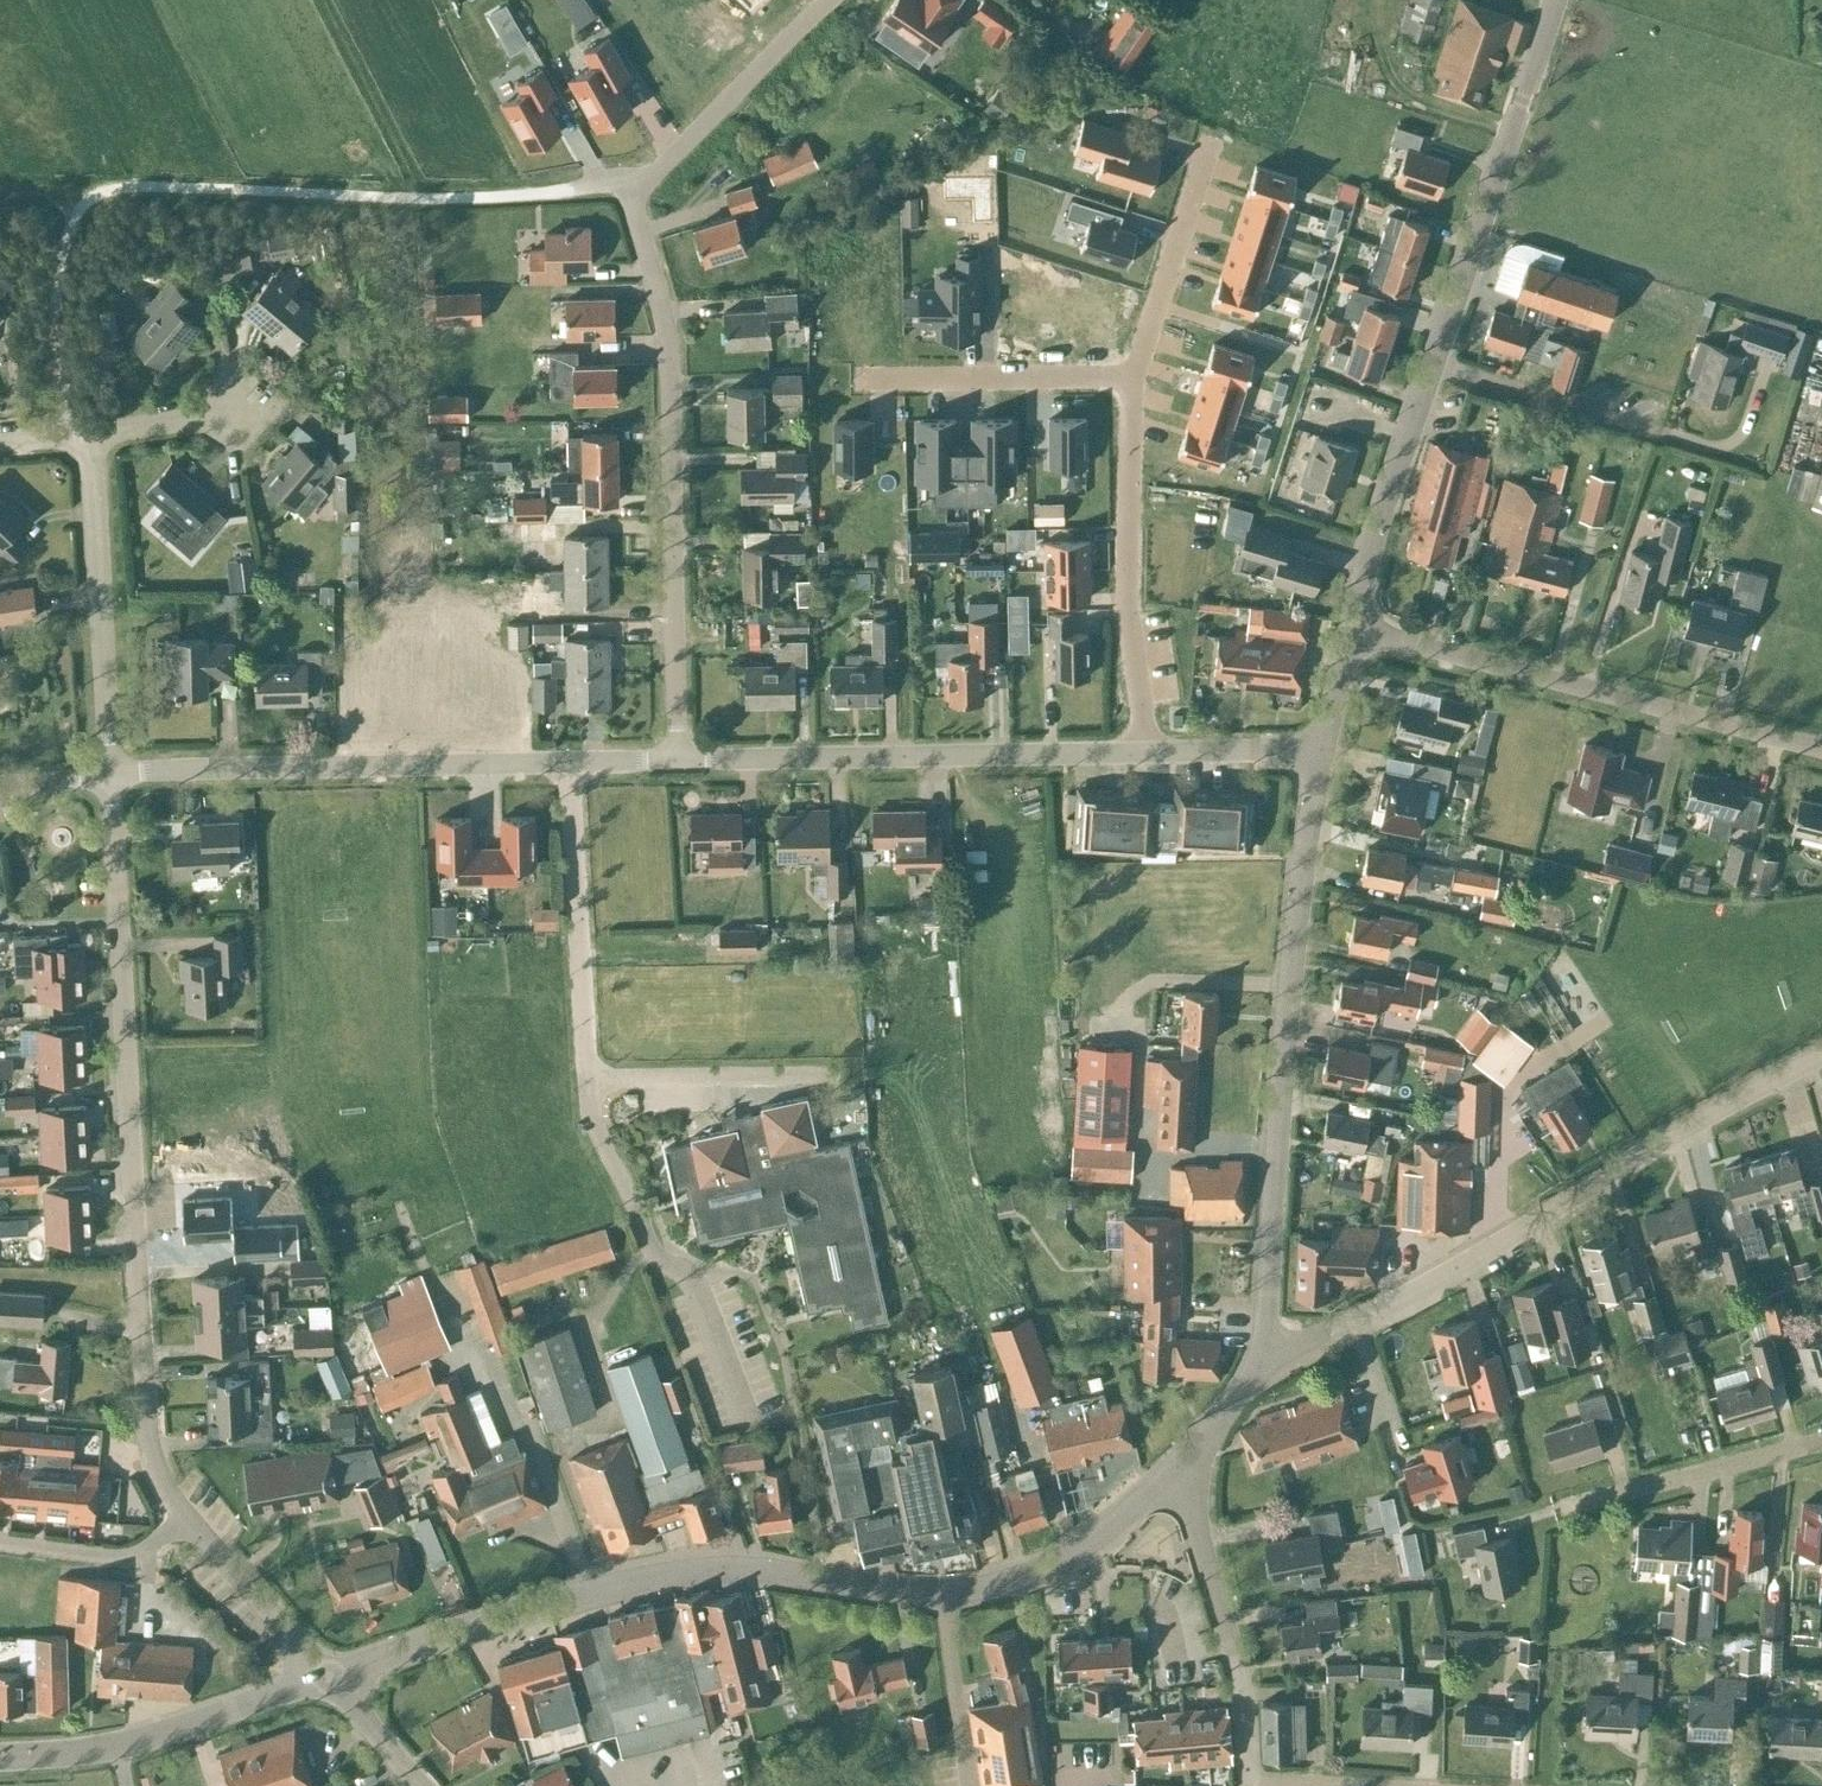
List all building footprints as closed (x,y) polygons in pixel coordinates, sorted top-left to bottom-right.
[(747,10),(758,0),(738,0),(747,10)] [(882,18),(885,20),(912,39),(928,50),(949,19),(947,18),(960,0),(895,0),(882,18)] [(975,11),(991,22),(1001,8),(990,0),(983,0),(975,11)] [(1442,0),(1415,0),(1404,37),(1428,43),(1442,0)] [(1530,24),(1460,0),(1459,0),(1434,75),(1440,77),(1435,92),(1478,107),(1487,81),(1491,83),(1503,49),(1519,54),(1530,24)] [(587,4),(573,13),(580,24),(594,14),(587,4)] [(1127,7),(1099,47),(1125,65),(1154,25),(1127,7)] [(885,20),(875,35),(902,54),(912,39),(885,20)] [(518,25),(501,35),(511,51),(527,42),(518,25)] [(592,67),(569,80),(597,129),(632,109),(616,82),(629,75),(608,38),(583,52),(592,67)] [(1057,84),(1061,73),(1050,67),(1045,78),(1057,84)] [(541,69),(516,83),(522,93),(502,104),(528,150),(561,131),(543,100),(555,94),(541,69)] [(1000,90),(984,112),(1001,124),(1017,102),(1000,90)] [(1084,119),(1074,151),(1101,160),(1096,175),(1150,192),(1160,158),(1129,148),(1133,135),(1084,119)] [(1437,196),(1448,161),(1417,151),(1422,134),(1396,126),(1391,142),(1406,148),(1394,182),(1437,196)] [(773,184),(818,165),(807,140),(762,158),(773,184)] [(1255,165),(1246,193),(1287,206),(1296,178),(1255,165)] [(739,228),(756,223),(751,204),(756,203),(750,184),(725,192),(731,210),(732,210),(733,215),(694,227),(704,261),(745,248),(739,228)] [(1368,192),(1363,205),(1381,210),(1385,197),(1368,192)] [(1246,193),(1238,220),(1279,233),(1287,206),(1246,193)] [(916,197),(903,197),(903,225),(917,224),(916,197)] [(1118,228),(1123,214),(1071,198),(1066,216),(1088,223),(1079,249),(1127,264),(1137,233),(1118,228)] [(1333,205),(1328,219),(1338,222),(1343,208),(1342,208),(1333,205)] [(1390,214),(1379,247),(1392,251),(1416,259),(1427,226),(1403,218),(1403,219),(1390,214)] [(1328,219),(1324,234),(1334,237),(1338,222),(1328,219)] [(1238,220),(1229,247),(1270,261),(1279,233),(1238,220)] [(564,266),(589,266),(588,228),(567,228),(567,233),(545,233),(546,249),(530,250),(531,281),(564,280),(564,266)] [(290,229),(217,244),(218,246),(222,266),(224,277),(253,271),(251,260),(306,248),(303,235),(292,238),(291,233),(290,229)] [(1483,343),(1554,366),(1548,383),(1575,391),(1588,349),(1545,336),(1548,328),(1542,326),(1549,306),(1605,324),(1616,289),(1558,270),(1563,254),(1526,242),(1524,242),(1522,241),(1519,241),(1517,242),(1515,242),(1511,244),(1509,246),(1507,248),(1505,250),(1504,253),(1493,287),(1519,295),(1512,316),(1494,310),(1483,343)] [(1229,247),(1220,275),(1261,288),(1270,261),(1229,247)] [(1373,266),(1368,279),(1382,284),(1381,285),(1405,292),(1416,259),(1392,251),(1379,247),(1373,266)] [(919,290),(919,323),(937,323),(938,338),(977,338),(977,276),(976,257),(959,257),(959,276),(937,276),(937,290),(919,290)] [(1036,257),(1028,284),(1058,293),(1050,320),(1104,337),(1116,301),(1085,291),(1091,274),(1036,257)] [(1315,259),(1311,274),(1321,277),(1325,262),(1315,259)] [(1343,271),(1339,282),(1352,286),(1355,287),(1359,276),(1343,271)] [(293,348),(319,317),(289,292),(298,281),(288,272),(278,283),(271,277),(245,308),(271,330),(264,338),(271,344),(278,336),(293,348)] [(1220,275),(1211,303),(1252,316),(1261,288),(1220,275)] [(433,277),(419,278),(419,286),(433,286),(433,277)] [(185,343),(199,327),(181,311),(191,299),(170,281),(147,307),(153,313),(130,339),(161,365),(182,341),(185,343)] [(566,320),(567,337),(614,336),(613,298),(578,299),(577,284),(536,285),(536,320),(566,320)] [(1307,286),(1302,301),(1312,304),(1317,290),(1307,286)] [(1352,286),(1343,314),(1347,315),(1360,319),(1354,336),(1387,347),(1397,315),(1368,305),(1372,293),(1355,287),(1352,286)] [(481,320),(480,291),(435,292),(436,321),(481,320)] [(726,346),(769,343),(768,327),(796,325),(794,291),(765,293),(766,309),(724,312),(726,346)] [(806,293),(794,294),(795,301),(795,303),(807,302),(806,293)] [(1702,314),(1696,333),(1704,335),(1710,316),(1714,301),(1707,299),(1702,314)] [(1302,301),(1298,315),(1307,318),(1308,318),(1312,304),(1302,301)] [(1336,343),(1344,321),(1325,314),(1318,338),(1336,343)] [(1724,349),(1709,344),(1699,341),(1688,373),(1698,377),(1692,394),(1724,404),(1741,355),(1737,354),(1740,345),(1778,358),(1785,335),(1747,322),(1742,337),(1730,333),(1724,349)] [(1812,332),(1797,327),(1782,371),(1797,376),(1812,332)] [(1336,349),(1331,362),(1344,367),(1344,368),(1376,379),(1387,347),(1354,336),(1349,353),(1336,349)] [(1213,343),(1204,371),(1245,384),(1254,356),(1213,343)] [(550,399),(615,398),(615,364),(577,365),(577,351),(549,352),(550,399)] [(1204,371),(1195,399),(1236,412),(1245,384),(1204,371)] [(801,402),(801,374),(771,375),(772,388),(727,389),(728,435),(763,434),(762,416),(801,415),(801,402)] [(1277,379),(1272,393),(1282,397),(1287,382),(1277,379)] [(1272,393),(1268,408),(1278,411),(1282,397),(1272,393)] [(467,394),(428,395),(428,420),(467,419),(467,394)] [(1195,399),(1187,426),(1227,439),(1236,412),(1195,399)] [(1049,465),(1086,464),(1085,418),(1049,418),(1049,465)] [(919,419),(919,481),(934,481),(934,505),(965,505),(965,437),(955,437),(955,419),(919,419)] [(965,437),(965,505),(996,505),(996,481),(1011,481),(1011,419),(975,419),(975,437),(965,437)] [(836,468),(870,468),(870,420),(836,420),(836,468)] [(1187,426),(1178,454),(1218,467),(1227,439),(1187,426)] [(1260,433),(1255,448),(1265,451),(1270,436),(1260,433)] [(582,436),(568,436),(568,450),(568,468),(583,467),(617,467),(616,434),(582,434),(582,436)] [(1339,494),(1354,448),(1317,436),(1302,482),(1303,482),(1298,496),(1314,501),(1319,488),(1339,494)] [(460,469),(460,439),(434,440),(434,469),(460,469)] [(1484,516),(1492,482),(1482,479),(1488,456),(1430,441),(1409,519),(1414,521),(1459,533),(1467,535),(1473,513),(1484,516)] [(354,473),(341,461),(322,445),(313,456),(297,442),(263,482),(292,507),(293,506),(305,516),(327,490),(315,480),(317,478),(322,482),(332,471),(334,473),(336,505),(356,504),(354,473)] [(756,468),(742,469),(742,499),(773,498),(791,498),(791,478),(806,478),(805,453),(795,453),(775,453),(775,448),(756,449),(756,460),(775,460),(775,468),(757,468),(756,468)] [(1255,448),(1251,462),(1260,465),(1261,465),(1265,451),(1255,448)] [(1553,459),(1546,486),(1558,489),(1565,462),(1553,459)] [(171,463),(146,492),(164,508),(152,521),(191,555),(224,517),(210,505),(214,500),(171,463)] [(1812,503),(1821,506),(1821,466),(1812,503)] [(583,480),(550,481),(550,502),(617,501),(617,467),(583,467),(583,480)] [(1603,526),(1615,479),(1589,473),(1577,520),(1603,526)] [(1563,593),(1572,560),(1546,554),(1562,494),(1504,479),(1480,572),(1563,593)] [(546,520),(545,496),(512,496),(512,521),(546,520)] [(1689,498),(1686,508),(1699,512),(1702,502),(1701,502),(1689,498)] [(27,517),(12,503),(8,507),(0,499),(0,559),(7,565),(26,544),(13,532),(27,517)] [(1229,502),(1223,535),(1242,541),(1233,569),(1249,574),(1249,573),(1271,579),(1312,592),(1322,561),(1285,550),(1289,538),(1262,530),(1248,526),(1253,510),(1229,502)] [(356,504),(336,506),(337,521),(357,519),(356,504)] [(1063,505),(1034,506),(1035,522),(1063,522),(1063,505)] [(1667,515),(1660,539),(1656,558),(1631,551),(1619,598),(1651,606),(1659,575),(1676,579),(1691,521),(1667,515)] [(798,528),(798,518),(780,519),(780,528),(798,528)] [(1459,533),(1414,521),(1406,553),(1450,565),(1459,533)] [(556,542),(555,522),(518,524),(519,538),(527,537),(527,544),(556,542)] [(514,525),(499,525),(500,534),(514,533),(514,525)] [(1008,528),(1007,528),(1007,547),(1009,547),(1026,547),(1026,528),(1008,528)] [(803,558),(803,532),(769,533),(770,547),(743,547),(744,596),(778,595),(778,565),(789,565),(789,558),(803,558)] [(958,533),(910,533),(910,559),(958,558),(958,533)] [(606,537),(564,537),(564,570),(564,571),(607,570),(606,537)] [(964,560),(964,570),(979,570),(1003,570),(1003,540),(992,540),(992,550),(979,550),(979,560),(964,560)] [(1088,540),(1044,541),(1045,569),(1089,568),(1088,540)] [(865,555),(865,565),(877,565),(877,555),(865,555)] [(255,558),(241,559),(244,588),(259,586),(255,558)] [(290,560),(277,566),(282,577),(296,571),(290,560)] [(1089,568),(1045,569),(1045,597),(1089,596),(1089,568)] [(1738,568),(1728,607),(1693,598),(1684,633),(1735,645),(1743,612),(1756,615),(1766,575),(1738,568)] [(564,570),(549,570),(549,586),(564,586),(565,604),(607,603),(607,570),(564,571),(564,570)] [(796,580),(797,604),(811,604),(811,580),(796,580)] [(31,586),(0,591),(0,622),(36,617),(31,586)] [(320,591),(319,601),(334,602),(334,591),(320,591)] [(215,594),(215,609),(224,608),(223,594),(215,594)] [(969,641),(936,641),(936,663),(949,663),(949,674),(949,681),(944,681),(944,696),(949,696),(949,701),(982,701),(982,686),(982,661),(989,661),(997,661),(997,620),(991,620),(991,602),(968,602),(969,620),(969,641)] [(1010,603),(1008,604),(1008,623),(1028,622),(1028,612),(1027,603),(1010,603)] [(346,623),(346,606),(334,605),(334,623),(346,623)] [(1249,607),(1246,630),(1261,631),(1306,637),(1309,613),(1264,608),(1263,608),(1249,607)] [(890,619),(889,609),(886,608),(874,608),(874,619),(873,619),(873,654),(845,654),(845,665),(831,665),(831,703),(881,702),(880,655),(895,655),(894,619),(890,619)] [(1056,676),(1088,676),(1087,633),(1070,634),(1070,612),(1049,612),(1050,635),(1056,635),(1056,676)] [(774,633),(809,632),(808,614),(774,615),(774,633)] [(560,621),(532,621),(532,639),(560,639),(560,621)] [(1028,622),(1008,623),(1009,642),(1028,641),(1028,622)] [(528,623),(507,623),(507,648),(528,648),(528,623)] [(1219,635),(1215,675),(1256,679),(1255,688),(1299,693),(1306,637),(1261,631),(1236,629),(1235,637),(1219,635)] [(206,676),(233,675),(232,644),(205,644),(205,639),(167,640),(168,693),(206,692),(206,676)] [(566,657),(552,658),(552,661),(552,673),(566,673),(609,672),(608,639),(566,640),(566,657)] [(793,667),(806,666),(805,640),(776,640),(777,665),(745,666),(746,704),(793,704),(793,667)] [(316,677),(321,677),(321,649),(298,650),(298,663),(256,663),(257,701),(306,700),(306,693),(316,693),(316,677)] [(334,656),(325,657),(326,669),(334,669),(334,656)] [(533,661),(533,674),(552,673),(552,661),(533,661)] [(609,672),(566,673),(567,706),(609,706),(609,672)] [(556,708),(556,674),(531,674),(531,709),(556,708)] [(1464,728),(1471,704),(1441,696),(1437,710),(1403,701),(1394,738),(1443,750),(1449,724),(1464,728)] [(1473,749),(1472,753),(1485,756),(1497,709),(1485,706),(1481,721),(1473,749)] [(1622,753),(1584,743),(1576,774),(1572,773),(1566,798),(1608,809),(1611,799),(1641,807),(1649,774),(1619,767),(1622,753)] [(1461,750),(1456,769),(1481,775),(1485,756),(1472,753),(1473,749),(1468,748),(1467,752),(1461,750)] [(1383,770),(1375,806),(1384,808),(1380,827),(1417,834),(1427,786),(1446,789),(1450,768),(1413,760),(1410,775),(1383,770)] [(1725,836),(1729,823),(1754,829),(1761,800),(1737,794),(1740,783),(1693,771),(1685,804),(1711,811),(1706,831),(1725,836)] [(1249,794),(1179,790),(1152,788),(1151,797),(1082,793),(1079,844),(1148,848),(1175,850),(1176,841),(1246,846),(1249,794)] [(1791,831),(1821,839),(1821,804),(1800,798),(1791,831)] [(796,812),(777,813),(777,818),(777,857),(814,856),(815,872),(828,872),(828,894),(847,893),(846,860),(829,860),(829,856),(828,812),(828,808),(796,808),(796,812)] [(937,824),(923,825),(923,810),(873,811),(874,844),(895,844),(895,868),(938,867),(937,824)] [(741,871),(741,865),(754,865),(754,835),(740,836),(740,813),(690,814),(690,847),(708,847),(709,872),(741,871)] [(502,846),(486,846),(486,854),(487,883),(516,882),(516,865),(535,864),(534,817),(501,817),(502,846)] [(470,818),(437,818),(437,866),(457,866),(457,883),(487,883),(486,854),(486,846),(470,846),(470,818)] [(227,848),(238,847),(237,821),(201,822),(202,838),(172,839),(174,879),(196,878),(196,873),(229,871),(227,848)] [(1670,853),(1675,835),(1660,831),(1655,848),(1670,853)] [(1463,845),(1448,841),(1445,854),(1460,857),(1463,845)] [(1746,880),(1753,853),(1754,847),(1730,841),(1722,874),(1746,880)] [(1608,843),(1602,867),(1618,871),(1643,878),(1649,854),(1624,847),(1608,843)] [(1511,924),(1515,905),(1493,900),(1497,878),(1487,876),(1487,875),(1454,868),(1453,869),(1416,862),(1416,866),(1403,863),(1405,855),(1367,847),(1361,879),(1398,887),(1399,884),(1412,886),(1415,873),(1451,880),(1450,887),(1483,894),(1478,917),(1511,924)] [(1753,853),(1746,880),(1745,885),(1769,892),(1777,859),(1753,853)] [(1415,876),(1412,886),(1428,890),(1431,879),(1415,876)] [(947,915),(947,896),(918,896),(918,922),(935,922),(935,937),(956,937),(956,921),(944,921),(943,915),(947,915)] [(557,909),(541,909),(541,929),(557,929),(557,909)] [(452,913),(432,913),(432,933),(452,933),(452,913)] [(1386,954),(1388,945),(1390,935),(1413,940),(1417,921),(1380,914),(1379,919),(1354,914),(1348,946),(1386,954)] [(855,959),(854,920),(827,921),(828,960),(855,959)] [(754,950),(754,945),(754,929),(718,929),(719,951),(754,950)] [(67,934),(56,935),(57,945),(58,971),(83,970),(81,945),(81,944),(67,944),(67,934)] [(46,935),(13,937),(15,975),(34,974),(38,974),(38,972),(58,971),(57,945),(56,935),(46,935)] [(214,937),(214,945),(215,957),(178,959),(179,978),(184,978),(186,1008),(226,1006),(224,969),(242,968),(240,935),(214,937)] [(437,940),(427,940),(427,949),(437,949),(437,940)] [(1434,983),(1438,964),(1410,957),(1405,977),(1434,983)] [(58,971),(38,972),(38,974),(39,999),(52,999),(84,997),(83,970),(58,971)] [(1495,973),(1492,987),(1504,990),(1507,976),(1495,973)] [(1341,980),(1335,1012),(1373,1019),(1376,1003),(1398,1007),(1397,1011),(1416,1014),(1419,1001),(1433,1004),(1436,987),(1422,985),(1422,983),(1404,979),(1403,987),(1363,979),(1362,984),(1341,980)] [(1537,1004),(1528,990),(1521,994),(1522,996),(1528,1005),(1529,1008),(1537,1004)] [(1217,993),(1183,991),(1181,1037),(1182,1037),(1180,1061),(1146,1059),(1143,1104),(1158,1105),(1155,1146),(1193,1148),(1197,1062),(1196,1061),(1198,1038),(1214,1039),(1217,993)] [(39,999),(24,1000),(24,1014),(53,1012),(52,999),(39,999)] [(1481,1013),(1460,1042),(1475,1054),(1496,1025),(1481,1013)] [(1503,1084),(1533,1044),(1501,1019),(1496,1025),(1475,1054),(1474,1056),(1471,1059),(1491,1074),(1503,1084)] [(40,1054),(85,1051),(83,1025),(39,1028),(40,1054)] [(1391,1076),(1397,1046),(1371,1041),(1369,1054),(1328,1046),(1321,1078),(1363,1087),(1366,1071),(1391,1076)] [(1421,1063),(1421,1065),(1437,1068),(1432,1092),(1444,1094),(1471,1059),(1474,1056),(1475,1054),(1425,1044),(1424,1051),(1423,1054),(1421,1063)] [(1126,1139),(1131,1048),(1076,1045),(1072,1135),(1073,1136),(1072,1145),(1069,1177),(1131,1181),(1132,1149),(1124,1148),(1124,1139),(1126,1139)] [(85,1051),(40,1054),(42,1080),(86,1077),(85,1051)] [(0,1057),(0,1077),(13,1076),(11,1056),(0,1057)] [(1489,1130),(1490,1080),(1488,1080),(1491,1074),(1471,1059),(1444,1094),(1414,1137),(1413,1159),(1399,1158),(1396,1226),(1468,1229),(1471,1139),(1471,1130),(1489,1130)] [(1591,1127),(1569,1092),(1582,1084),(1568,1060),(1521,1089),(1535,1112),(1540,1109),(1562,1144),(1591,1127)] [(865,1097),(863,1087),(849,1090),(851,1099),(865,1097)] [(6,1113),(35,1111),(34,1096),(5,1097),(6,1113)] [(760,1106),(761,1111),(733,1117),(735,1128),(690,1138),(691,1144),(664,1150),(664,1149),(663,1150),(665,1161),(658,1172),(669,1179),(672,1190),(673,1190),(673,1189),(693,1185),(697,1206),(690,1207),(698,1242),(787,1223),(806,1312),(840,1304),(842,1313),(849,1311),(853,1328),(888,1321),(849,1141),(815,1149),(814,1143),(817,1142),(807,1096),(760,1106)] [(42,1134),(87,1132),(85,1106),(41,1108),(42,1134)] [(1424,1118),(1414,1111),(1408,1119),(1418,1126),(1424,1118)] [(1328,1112),(1321,1142),(1367,1151),(1362,1175),(1364,1175),(1382,1179),(1384,1179),(1389,1153),(1385,1152),(1388,1134),(1378,1132),(1380,1122),(1369,1120),(1328,1112)] [(1386,1123),(1384,1133),(1398,1136),(1400,1126),(1386,1123)] [(87,1132),(42,1134),(44,1160),(88,1158),(87,1132)] [(1807,1185),(1803,1186),(1792,1148),(1758,1157),(1770,1197),(1792,1191),(1799,1215),(1813,1210),(1816,1218),(1821,1217),(1821,1178),(1806,1181),(1807,1185)] [(0,1155),(0,1172),(9,1172),(8,1154),(0,1155)] [(1725,1167),(1730,1187),(1723,1189),(1735,1233),(1738,1232),(1744,1255),(1767,1249),(1760,1226),(1754,1227),(1747,1203),(1770,1197),(1758,1157),(1725,1167)] [(1184,1218),(1242,1217),(1241,1161),(1219,1161),(1219,1167),(1205,1167),(1205,1165),(1184,1165),(1184,1167),(1169,1167),(1170,1202),(1184,1202),(1184,1218)] [(38,1175),(17,1176),(17,1186),(18,1192),(39,1191),(38,1175)] [(1364,1175),(1360,1195),(1378,1198),(1382,1179),(1364,1175)] [(1348,1179),(1345,1193),(1358,1196),(1361,1182),(1348,1179)] [(47,1215),(91,1212),(90,1186),(45,1189),(47,1215)] [(1010,1190),(994,1193),(997,1212),(1014,1209),(1010,1190)] [(1067,1196),(1067,1204),(1079,1204),(1079,1196),(1067,1196)] [(232,1197),(182,1200),(184,1240),(233,1237),(234,1260),(299,1257),(297,1223),(233,1227),(232,1197)] [(1697,1258),(1715,1253),(1707,1225),(1696,1229),(1687,1198),(1671,1202),(1673,1207),(1644,1215),(1655,1252),(1692,1241),(1697,1258)] [(91,1212),(47,1215),(48,1240),(93,1238),(91,1212)] [(1179,1217),(1123,1217),(1124,1291),(1144,1291),(1144,1316),(1143,1339),(1144,1339),(1142,1377),(1174,1378),(1174,1371),(1187,1372),(1186,1378),(1218,1379),(1220,1341),(1176,1339),(1175,1339),(1176,1321),(1178,1321),(1178,1315),(1178,1291),(1179,1291),(1179,1217)] [(0,1220),(0,1234),(11,1233),(11,1219),(0,1220)] [(604,1228),(490,1265),(500,1294),(614,1257),(604,1228)] [(1331,1240),(1314,1240),(1298,1239),(1295,1297),(1329,1298),(1330,1274),(1343,1275),(1343,1284),(1373,1284),(1377,1230),(1332,1228),(1331,1240)] [(1585,1251),(1581,1252),(1587,1272),(1591,1271),(1597,1295),(1620,1289),(1625,1307),(1632,1305),(1630,1300),(1641,1297),(1637,1284),(1627,1248),(1619,1250),(1615,1236),(1583,1245),(1585,1251)] [(1724,1281),(1746,1275),(1737,1243),(1714,1249),(1724,1281)] [(459,1254),(463,1265),(475,1261),(471,1250),(459,1254)] [(292,1282),(325,1280),(324,1259),(290,1260),(292,1282)] [(482,1259),(455,1269),(462,1290),(467,1289),(485,1339),(490,1337),(506,1331),(508,1330),(482,1259)] [(1804,1262),(1793,1265),(1797,1276),(1808,1273),(1804,1262)] [(1782,1273),(1779,1279),(1781,1286),(1793,1283),(1790,1271),(1782,1273)] [(403,1292),(360,1309),(387,1374),(420,1360),(429,1357),(436,1354),(433,1346),(447,1340),(420,1275),(400,1283),(403,1292)] [(195,1312),(264,1308),(263,1293),(244,1294),(243,1276),(193,1279),(195,1312)] [(1574,1297),(1555,1302),(1550,1282),(1513,1293),(1526,1340),(1550,1333),(1558,1359),(1589,1350),(1574,1297)] [(277,1288),(264,1289),(265,1306),(278,1305),(277,1288)] [(42,1324),(44,1292),(0,1289),(0,1321),(42,1324)] [(1641,1297),(1630,1300),(1632,1305),(1641,1335),(1663,1328),(1653,1293),(1641,1297)] [(1777,1300),(1763,1304),(1770,1330),(1784,1326),(1777,1300)] [(520,1306),(511,1310),(515,1322),(524,1319),(520,1306)] [(264,1323),(264,1308),(195,1312),(197,1345),(246,1342),(245,1324),(264,1323)] [(276,1308),(264,1309),(264,1323),(277,1322),(276,1308)] [(1029,1315),(992,1330),(1019,1402),(1035,1396),(1057,1388),(1029,1315)] [(1683,1328),(1688,1345),(1707,1340),(1700,1317),(1682,1323),(1683,1328)] [(1481,1357),(1471,1321),(1434,1331),(1447,1378),(1482,1369),(1488,1388),(1503,1384),(1495,1353),(1481,1357)] [(547,1428),(597,1412),(568,1326),(518,1342),(547,1428)] [(295,1353),(333,1351),(331,1327),(294,1329),(295,1353)] [(1691,1356),(1688,1345),(1683,1328),(1653,1337),(1661,1365),(1691,1356)] [(1781,1374),(1770,1337),(1752,1342),(1756,1355),(1742,1359),(1745,1367),(1713,1377),(1716,1389),(1726,1425),(1774,1411),(1765,1379),(1781,1374)] [(1799,1344),(1813,1390),(1821,1387),(1821,1338),(1799,1344)] [(13,1386),(39,1388),(39,1390),(65,1392),(69,1343),(43,1340),(41,1362),(17,1360),(17,1358),(0,1356),(0,1385),(13,1386)] [(959,1347),(945,1351),(947,1361),(961,1357),(959,1347)] [(649,1351),(606,1367),(643,1470),(641,1471),(636,1473),(640,1485),(690,1468),(687,1458),(669,1408),(659,1381),(657,1374),(652,1361),(649,1351)] [(352,1389),(336,1352),(316,1361),(331,1397),(352,1389)] [(1524,1356),(1507,1362),(1515,1388),(1533,1382),(1524,1356)] [(429,1357),(420,1360),(422,1365),(426,1363),(427,1365),(431,1363),(429,1357)] [(206,1379),(208,1406),(270,1402),(268,1361),(238,1362),(239,1377),(206,1379)] [(427,1365),(426,1363),(422,1365),(386,1380),(381,1366),(370,1370),(376,1384),(373,1385),(383,1411),(400,1404),(436,1388),(427,1365)] [(955,1391),(949,1366),(914,1374),(925,1425),(899,1430),(893,1400),(815,1417),(837,1515),(840,1525),(855,1526),(863,1561),(912,1550),(913,1554),(927,1550),(929,1558),(941,1556),(939,1548),(960,1543),(961,1546),(980,1542),(979,1538),(982,1538),(974,1505),(973,1505),(960,1446),(980,1442),(968,1388),(955,1391)] [(1601,1370),(1591,1373),(1596,1386),(1606,1383),(1601,1370)] [(464,1395),(456,1373),(437,1380),(446,1402),(418,1413),(427,1437),(439,1433),(450,1460),(445,1462),(446,1467),(431,1473),(456,1536),(483,1525),(482,1522),(494,1517),(499,1528),(547,1508),(523,1448),(519,1450),(513,1435),(485,1446),(465,1395),(464,1395)] [(679,1374),(659,1381),(669,1408),(688,1401),(679,1374)] [(1090,1389),(1102,1386),(1099,1374),(1086,1377),(1090,1389)] [(1059,1381),(1062,1395),(1077,1392),(1073,1378),(1059,1381)] [(1533,1382),(1515,1388),(1517,1394),(1535,1388),(1533,1382)] [(1057,1388),(1035,1396),(1037,1407),(1048,1404),(1051,1417),(1041,1419),(1053,1470),(1099,1459),(1098,1453),(1111,1450),(1112,1452),(1132,1446),(1122,1401),(1106,1404),(1103,1392),(1062,1401),(1057,1388)] [(369,1390),(354,1396),(358,1404),(373,1398),(369,1390)] [(1295,1468),(1359,1447),(1340,1390),(1255,1417),(1257,1423),(1238,1429),(1251,1471),(1292,1458),(1295,1468)] [(1584,1460),(1603,1454),(1595,1432),(1614,1426),(1603,1392),(1576,1401),(1582,1420),(1543,1433),(1554,1467),(1584,1458),(1584,1460)] [(1469,1393),(1441,1401),(1446,1416),(1473,1408),(1469,1393)] [(1011,1450),(998,1398),(973,1404),(986,1456),(1011,1450)] [(270,1402),(208,1406),(209,1431),(242,1430),(243,1444),(273,1443),(270,1402)] [(1498,1416),(1495,1405),(1459,1415),(1462,1426),(1498,1416)] [(330,1442),(355,1441),(354,1412),(329,1413),(330,1442)] [(73,1454),(74,1436),(0,1430),(0,1507),(11,1508),(11,1515),(94,1522),(98,1465),(71,1463),(72,1454),(73,1454)] [(429,1445),(425,1435),(380,1454),(387,1471),(398,1467),(395,1459),(429,1445)] [(628,1436),(568,1458),(594,1526),(599,1524),(609,1549),(656,1532),(653,1523),(640,1485),(636,1473),(641,1471),(628,1436)] [(1472,1484),(1457,1436),(1423,1446),(1427,1460),(1404,1467),(1414,1499),(1437,1492),(1438,1494),(1472,1484)] [(724,1471),(764,1465),(760,1438),(720,1444),(724,1471)] [(330,1455),(335,1482),(342,1481),(381,1473),(371,1448),(341,1453),(330,1455)] [(287,1512),(338,1503),(335,1482),(330,1455),(329,1450),(244,1465),(252,1509),(278,1505),(287,1512)] [(981,1459),(985,1480),(998,1477),(994,1456),(981,1459)] [(690,1468),(640,1485),(653,1523),(684,1512),(693,1536),(722,1526),(709,1487),(706,1488),(698,1465),(690,1468)] [(757,1530),(793,1525),(788,1491),(785,1468),(765,1471),(768,1490),(752,1492),(757,1530)] [(1021,1492),(1020,1488),(1014,1472),(996,1478),(1001,1494),(1013,1531),(1048,1519),(1037,1487),(1021,1492)] [(388,1478),(386,1474),(355,1486),(370,1525),(401,1513),(391,1485),(388,1478)] [(398,1483),(395,1475),(388,1478),(391,1485),(398,1483)] [(1521,1483),(1506,1487),(1510,1502),(1525,1498),(1521,1483)] [(1392,1495),(1378,1499),(1380,1508),(1394,1505),(1392,1495)] [(1802,1503),(1800,1530),(1796,1530),(1794,1550),(1799,1550),(1798,1560),(1814,1562),(1815,1552),(1821,1552),(1821,1504),(1802,1503)] [(409,1520),(419,1541),(441,1530),(431,1509),(409,1520)] [(1317,1572),(1323,1571),(1318,1547),(1342,1543),(1336,1509),(1307,1514),(1311,1534),(1265,1543),(1272,1580),(1301,1575),(1303,1587),(1319,1584),(1317,1572)] [(1712,1584),(1712,1588),(1736,1590),(1738,1561),(1761,1562),(1764,1531),(1759,1531),(1761,1512),(1736,1510),(1734,1529),(1730,1529),(1729,1554),(1714,1553),(1712,1584)] [(70,1538),(78,1538),(79,1521),(71,1520),(70,1538)] [(1638,1527),(1635,1564),(1670,1567),(1669,1583),(1677,1584),(1674,1611),(1672,1633),(1694,1635),(1708,1636),(1712,1588),(1712,1584),(1698,1583),(1700,1562),(1686,1561),(1687,1553),(1690,1521),(1671,1520),(1671,1529),(1638,1527)] [(1485,1592),(1518,1585),(1509,1537),(1486,1542),(1483,1526),(1452,1532),(1457,1556),(1476,1552),(1485,1592)] [(1414,1530),(1400,1533),(1403,1547),(1417,1544),(1414,1530)] [(362,1538),(348,1542),(350,1550),(364,1547),(362,1538)] [(354,1608),(410,1593),(396,1541),(342,1555),(344,1563),(324,1568),(335,1608),(353,1604),(354,1608)] [(118,1582),(79,1578),(59,1577),(55,1621),(76,1622),(74,1637),(101,1639),(96,1692),(189,1700),(193,1647),(123,1641),(114,1640),(118,1582)] [(709,1590),(675,1599),(676,1603),(694,1671),(698,1686),(699,1690),(722,1684),(723,1689),(729,1712),(771,1702),(761,1663),(777,1659),(769,1630),(750,1635),(738,1592),(711,1599),(709,1590)] [(1317,1635),(1338,1632),(1336,1614),(1334,1598),(1304,1602),(1306,1618),(1301,1619),(1302,1622),(1280,1625),(1284,1657),(1289,1657),(1290,1661),(1306,1659),(1305,1655),(1320,1653),(1317,1635)] [(559,1644),(587,1740),(615,1732),(621,1755),(709,1733),(697,1686),(698,1686),(694,1671),(676,1603),(653,1608),(652,1604),(608,1615),(609,1620),(555,1634),(558,1645),(559,1644)] [(1764,1626),(1763,1640),(1780,1641),(1780,1627),(1764,1626)] [(1013,1628),(982,1636),(1000,1703),(969,1708),(974,1742),(980,1741),(982,1757),(977,1758),(981,1785),(1041,1785),(1028,1699),(1023,1680),(1018,1681),(1014,1665),(1023,1663),(1013,1628)] [(1818,1634),(1790,1632),(1789,1642),(1818,1644),(1818,1634)] [(22,1710),(22,1707),(38,1707),(38,1709),(67,1709),(65,1635),(36,1636),(37,1672),(0,1672),(0,1710),(22,1710)] [(1129,1635),(1093,1638),(1097,1708),(1098,1718),(1116,1718),(1118,1718),(1118,1710),(1118,1707),(1110,1707),(1109,1682),(1106,1682),(1105,1675),(1132,1673),(1129,1635)] [(1519,1636),(1518,1661),(1535,1662),(1536,1637),(1519,1636)] [(1097,1708),(1093,1638),(1057,1640),(1059,1677),(1085,1676),(1085,1683),(1083,1684),(1084,1709),(1097,1708)] [(1763,1640),(1762,1641),(1761,1669),(1778,1670),(1779,1642),(1763,1640)] [(1428,1642),(1428,1657),(1441,1658),(1441,1642),(1428,1642)] [(528,1757),(587,1740),(559,1644),(558,1645),(498,1662),(507,1693),(509,1693),(528,1757)] [(1754,1672),(1755,1646),(1738,1645),(1736,1671),(1754,1672)] [(864,1666),(859,1648),(832,1655),(837,1676),(832,1677),(839,1703),(877,1694),(876,1689),(908,1681),(902,1657),(864,1666)] [(1618,1669),(1635,1670),(1636,1659),(1619,1658),(1618,1669)] [(1401,1677),(1401,1664),(1360,1661),(1360,1675),(1401,1677)] [(1325,1681),(1356,1680),(1355,1663),(1325,1664),(1325,1681)] [(1651,1701),(1652,1672),(1618,1670),(1617,1695),(1587,1693),(1584,1734),(1634,1737),(1636,1701),(1651,1701)] [(1743,1702),(1744,1678),(1714,1677),(1713,1696),(1688,1695),(1686,1731),(1729,1733),(1730,1702),(1743,1702)] [(1409,1746),(1412,1711),(1430,1712),(1432,1685),(1403,1683),(1402,1702),(1381,1701),(1381,1708),(1363,1707),(1361,1743),(1409,1746)] [(1526,1721),(1528,1690),(1505,1688),(1504,1708),(1464,1705),(1462,1739),(1510,1742),(1512,1720),(1526,1721)] [(480,1761),(515,1742),(489,1691),(428,1723),(452,1767),(477,1754),(480,1761)] [(1290,1703),(1290,1702),(1261,1703),(1263,1759),(1292,1758),(1291,1755),(1305,1755),(1305,1738),(1291,1738),(1290,1720),(1304,1720),(1303,1703),(1290,1703)] [(1203,1708),(1209,1763),(1231,1760),(1226,1706),(1203,1708)] [(1097,1708),(1084,1709),(1078,1709),(1078,1719),(1098,1719),(1098,1718),(1097,1708)] [(1187,1765),(1209,1763),(1203,1708),(1181,1710),(1187,1765)] [(938,1740),(932,1710),(910,1715),(917,1744),(938,1740)] [(1118,1718),(1116,1718),(1118,1733),(1128,1732),(1126,1710),(1118,1710),(1118,1718)] [(1187,1765),(1181,1710),(1164,1712),(1164,1716),(1133,1719),(1137,1760),(1168,1757),(1169,1767),(1187,1765)] [(1769,1752),(1819,1755),(1821,1719),(1771,1716),(1769,1752)] [(294,1728),(218,1753),(229,1785),(313,1785),(294,1728)] [(533,1780),(536,1785),(574,1785),(562,1765),(533,1780)] [(1123,1768),(1124,1782),(1134,1782),(1133,1767),(1123,1768)] [(141,1777),(143,1785),(147,1785),(154,1784),(151,1774),(141,1777)]
